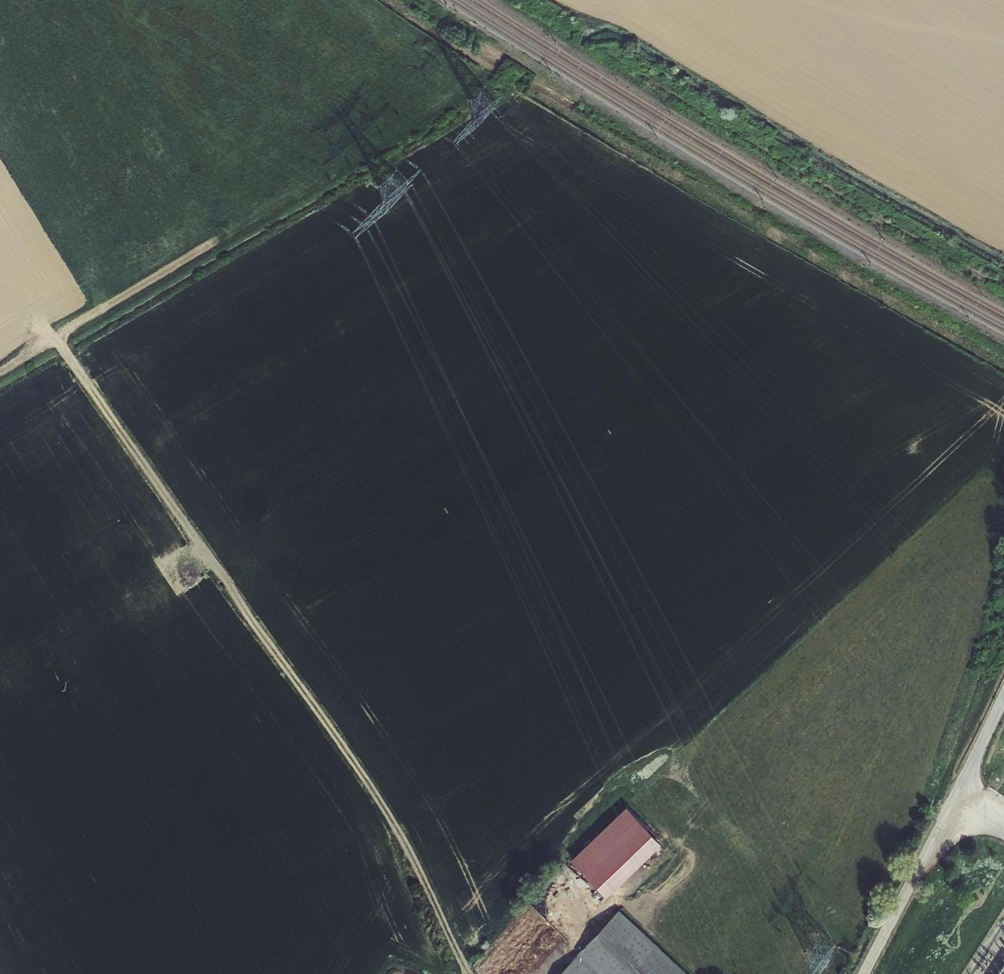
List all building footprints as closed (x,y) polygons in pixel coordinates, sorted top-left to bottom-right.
[(569,863),(605,898),(658,842),(622,808),(569,863)] [(619,911),(560,973),(686,973),(619,911)]
